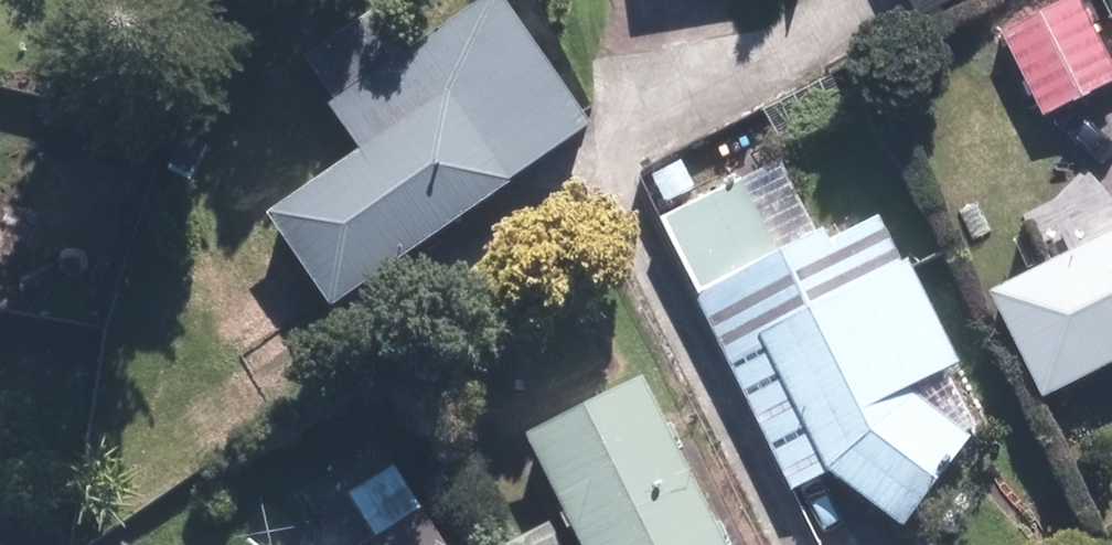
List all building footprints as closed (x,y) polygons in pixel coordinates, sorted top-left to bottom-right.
[(518,182),(515,179),(590,128),(503,0),(490,0),(336,104),(367,149),(268,216),(332,308),(518,182)] [(916,19),(956,0),(907,0),(916,19)] [(1111,86),(1111,66),(1079,0),(1061,0),(999,29),(1042,120),(1111,86)] [(835,470),(911,529),(980,440),(922,395),(919,389),(967,365),(916,261),(911,264),(887,213),(837,239),(830,225),(775,252),(741,181),(667,216),(702,290),(698,293),(799,489),(835,470)] [(51,303),(67,209),(0,198),(0,294),(51,303)] [(990,294),(1044,402),(1111,369),(1111,235),(990,294)] [(645,379),(529,434),(582,544),(725,544),(645,379)] [(425,509),(369,544),(449,544),(425,509)]
